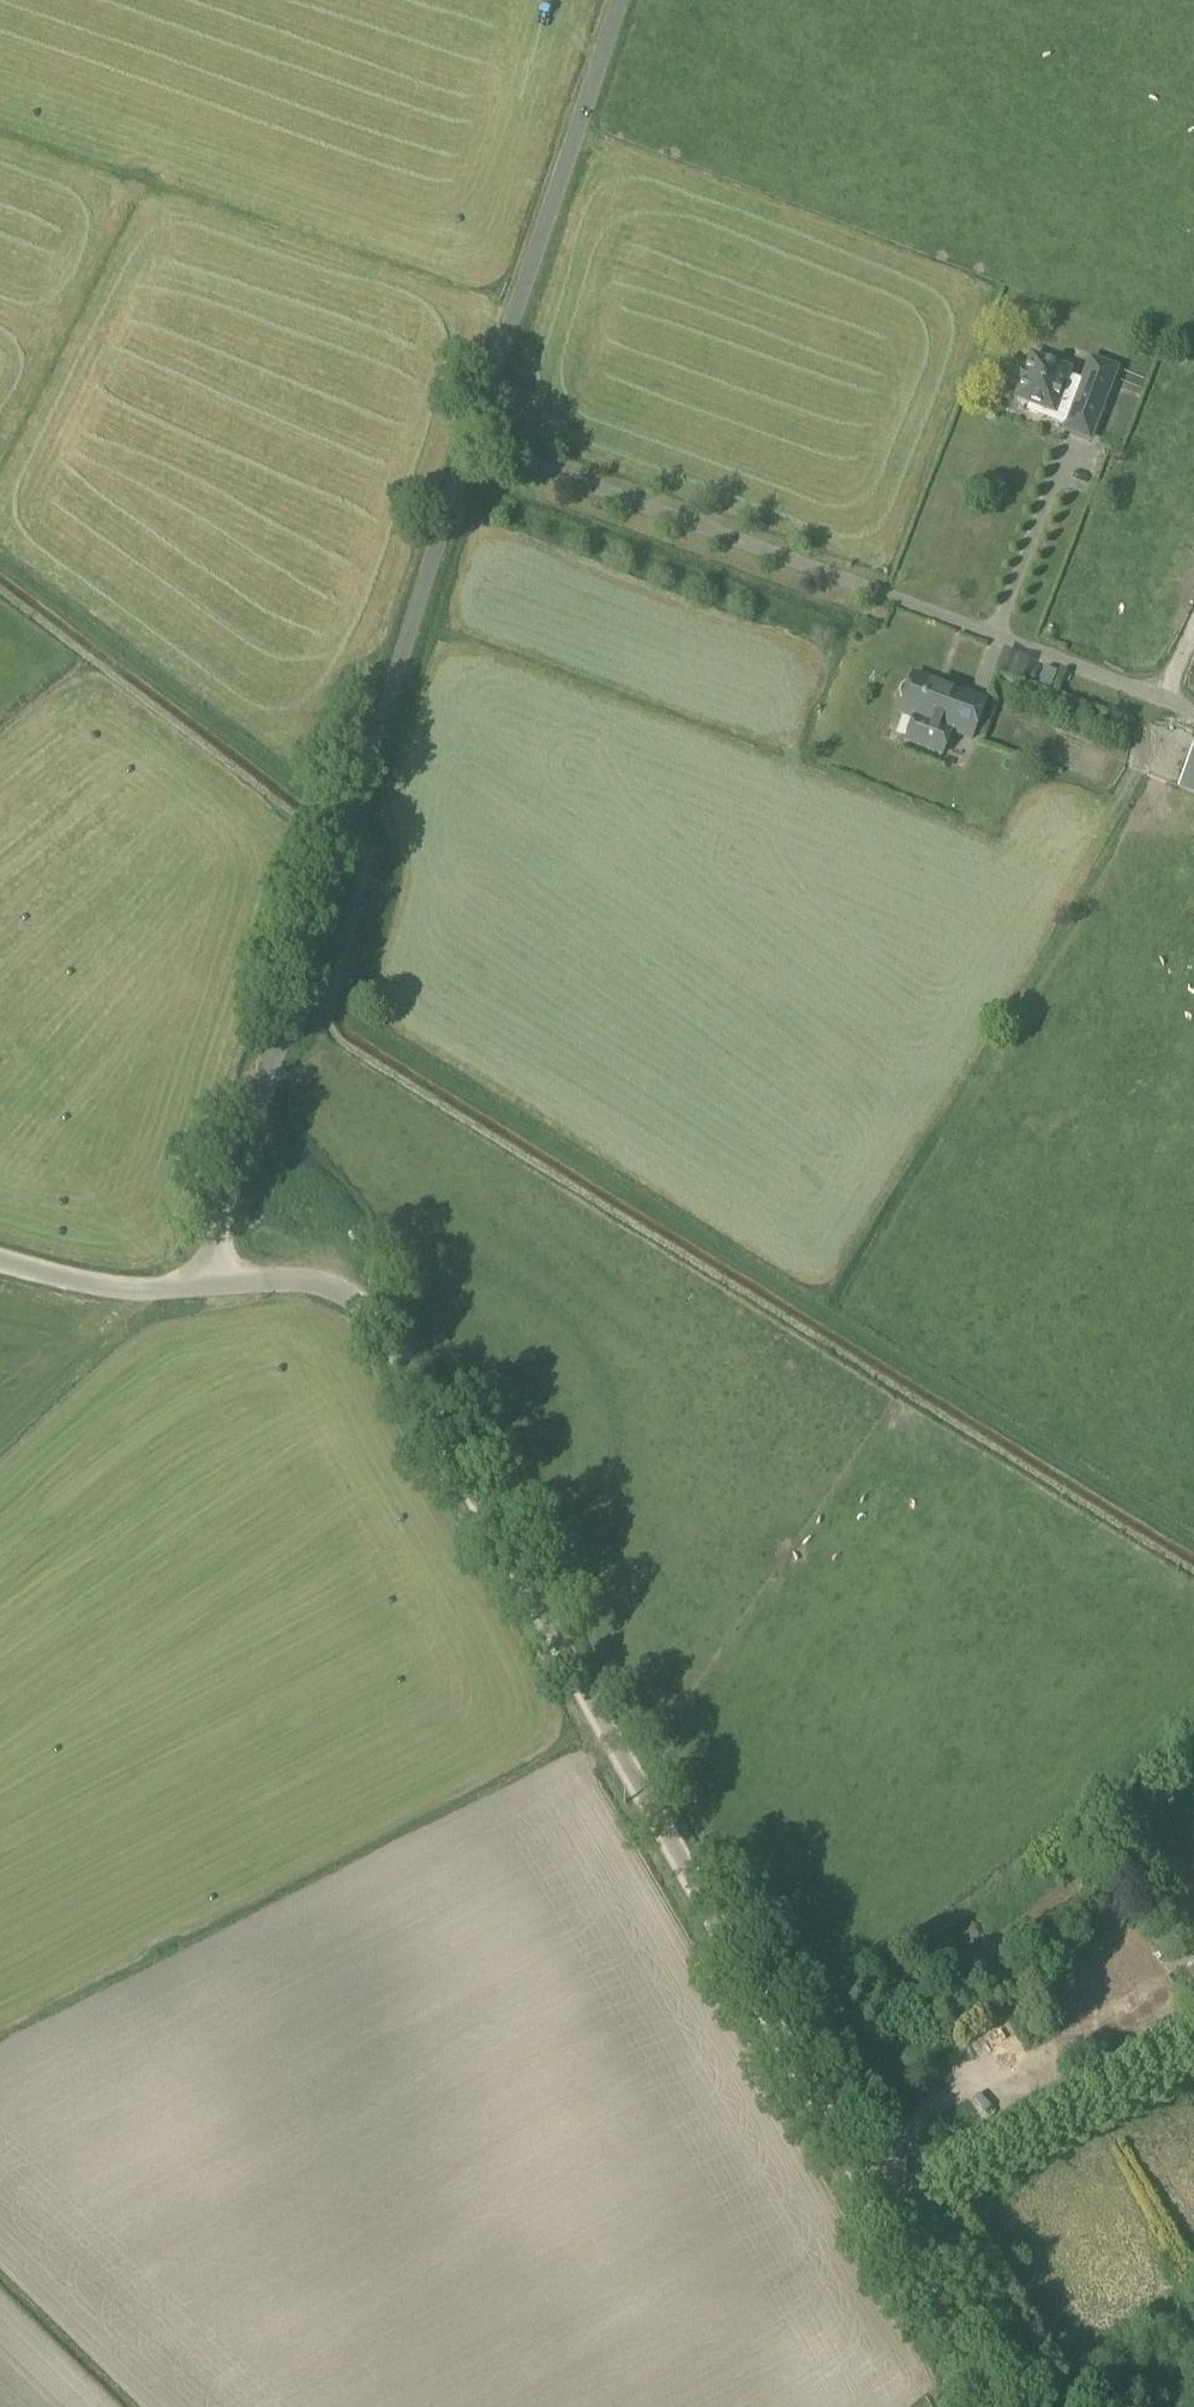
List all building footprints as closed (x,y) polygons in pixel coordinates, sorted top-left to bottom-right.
[(1028,413),(1067,427),(1075,406),(1100,416),(1117,371),(1091,360),(1082,384),(1068,379),(1071,372),(1032,357),(1026,372),(1022,371),(1017,384),(1021,386),(1015,401),(1030,407),(1028,413)] [(1057,674),(1045,669),(1039,685),(1051,690),(1057,674)] [(906,741),(943,755),(951,733),(972,741),(986,704),(913,676),(909,686),(905,688),(901,691),(900,695),(900,700),(903,703),(899,713),(914,719),(906,741)] [(1193,797),(1193,749),(1178,790),(1193,797)]
